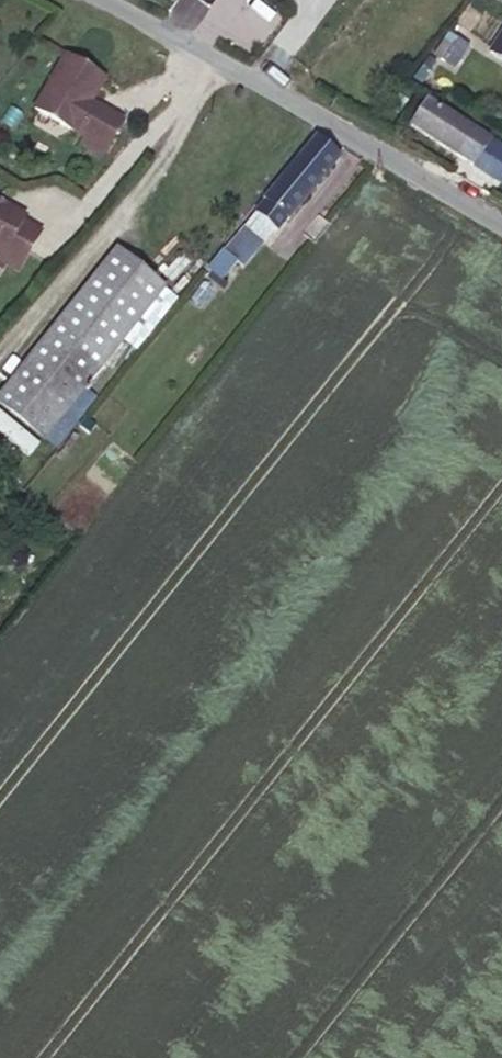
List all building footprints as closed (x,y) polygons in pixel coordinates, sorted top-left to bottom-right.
[(490,52),(501,60),(501,33),(490,52)] [(91,101),(104,79),(64,56),(34,109),(84,139),(81,143),(103,156),(123,121),(99,107),(94,108),(91,101)] [(410,126),(457,155),(472,131),(426,102),(410,126)] [(472,131),(457,155),(478,169),(494,144),(472,131)] [(264,243),(275,230),(276,232),(287,219),(288,219),(340,155),(315,135),(263,200),(264,201),(244,227),(264,243)] [(478,169),(501,184),(501,182),(501,150),(494,144),(478,169)] [(17,274),(39,236),(20,224),(23,220),(3,208),(2,210),(0,209),(0,265),(17,274)] [(116,250),(0,394),(0,403),(43,438),(163,288),(116,250)] [(235,262),(223,252),(208,270),(220,280),(235,262)]
